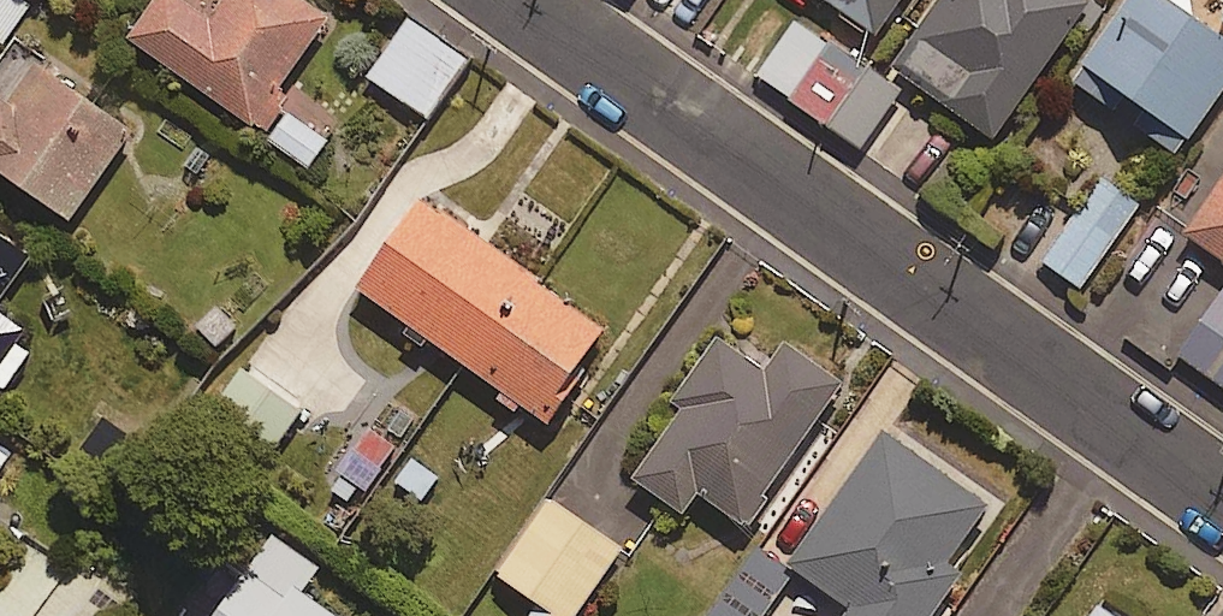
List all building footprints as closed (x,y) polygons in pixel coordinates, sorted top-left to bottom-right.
[(18,0),(0,0),(0,44),(2,45),(29,8),(18,0)] [(273,108),(331,26),(293,0),(168,0),(133,50),(266,143),(285,116),(273,108)] [(875,44),(907,0),(814,0),(875,44)] [(1069,0),(950,0),(895,78),(996,149),(1089,14),(1069,0)] [(1147,0),(1136,0),(1073,90),(1115,120),(1122,110),(1186,155),(1222,104),(1222,54),(1147,0)] [(796,25),(756,77),(789,102),(829,50),(796,25)] [(469,68),(410,27),(370,84),(429,125),(469,68)] [(27,69),(0,107),(0,184),(69,233),(132,143),(27,69)] [(902,96),(872,76),(833,135),(862,155),(902,96)] [(328,148),(288,121),(270,148),(310,175),(328,148)] [(1141,212),(1102,184),(1042,266),(1081,294),(1141,212)] [(1186,241),(1222,268),(1222,188),(1186,241)] [(608,341),(425,210),(362,299),(545,430),(608,341)] [(0,240),(0,309),(32,263),(0,240)] [(1181,364),(1222,392),(1222,302),(1181,364)] [(34,355),(0,331),(0,404),(34,355)] [(769,383),(719,350),(678,412),(685,417),(635,493),(684,526),(699,503),(748,535),(841,395),(785,359),(769,383)] [(887,443),(794,577),(850,615),(942,615),(963,585),(949,574),(990,514),(887,443)] [(0,448),(0,478),(14,457),(0,448)] [(624,555),(548,503),(494,582),(538,612),(536,615),(582,615),(624,555)] [(248,524),(182,615),(325,615),(301,599),(319,575),(248,524)] [(33,550),(0,595),(0,615),(130,615),(136,608),(82,568),(73,581),(33,550)] [(715,607),(708,615),(728,615),(715,607)]
